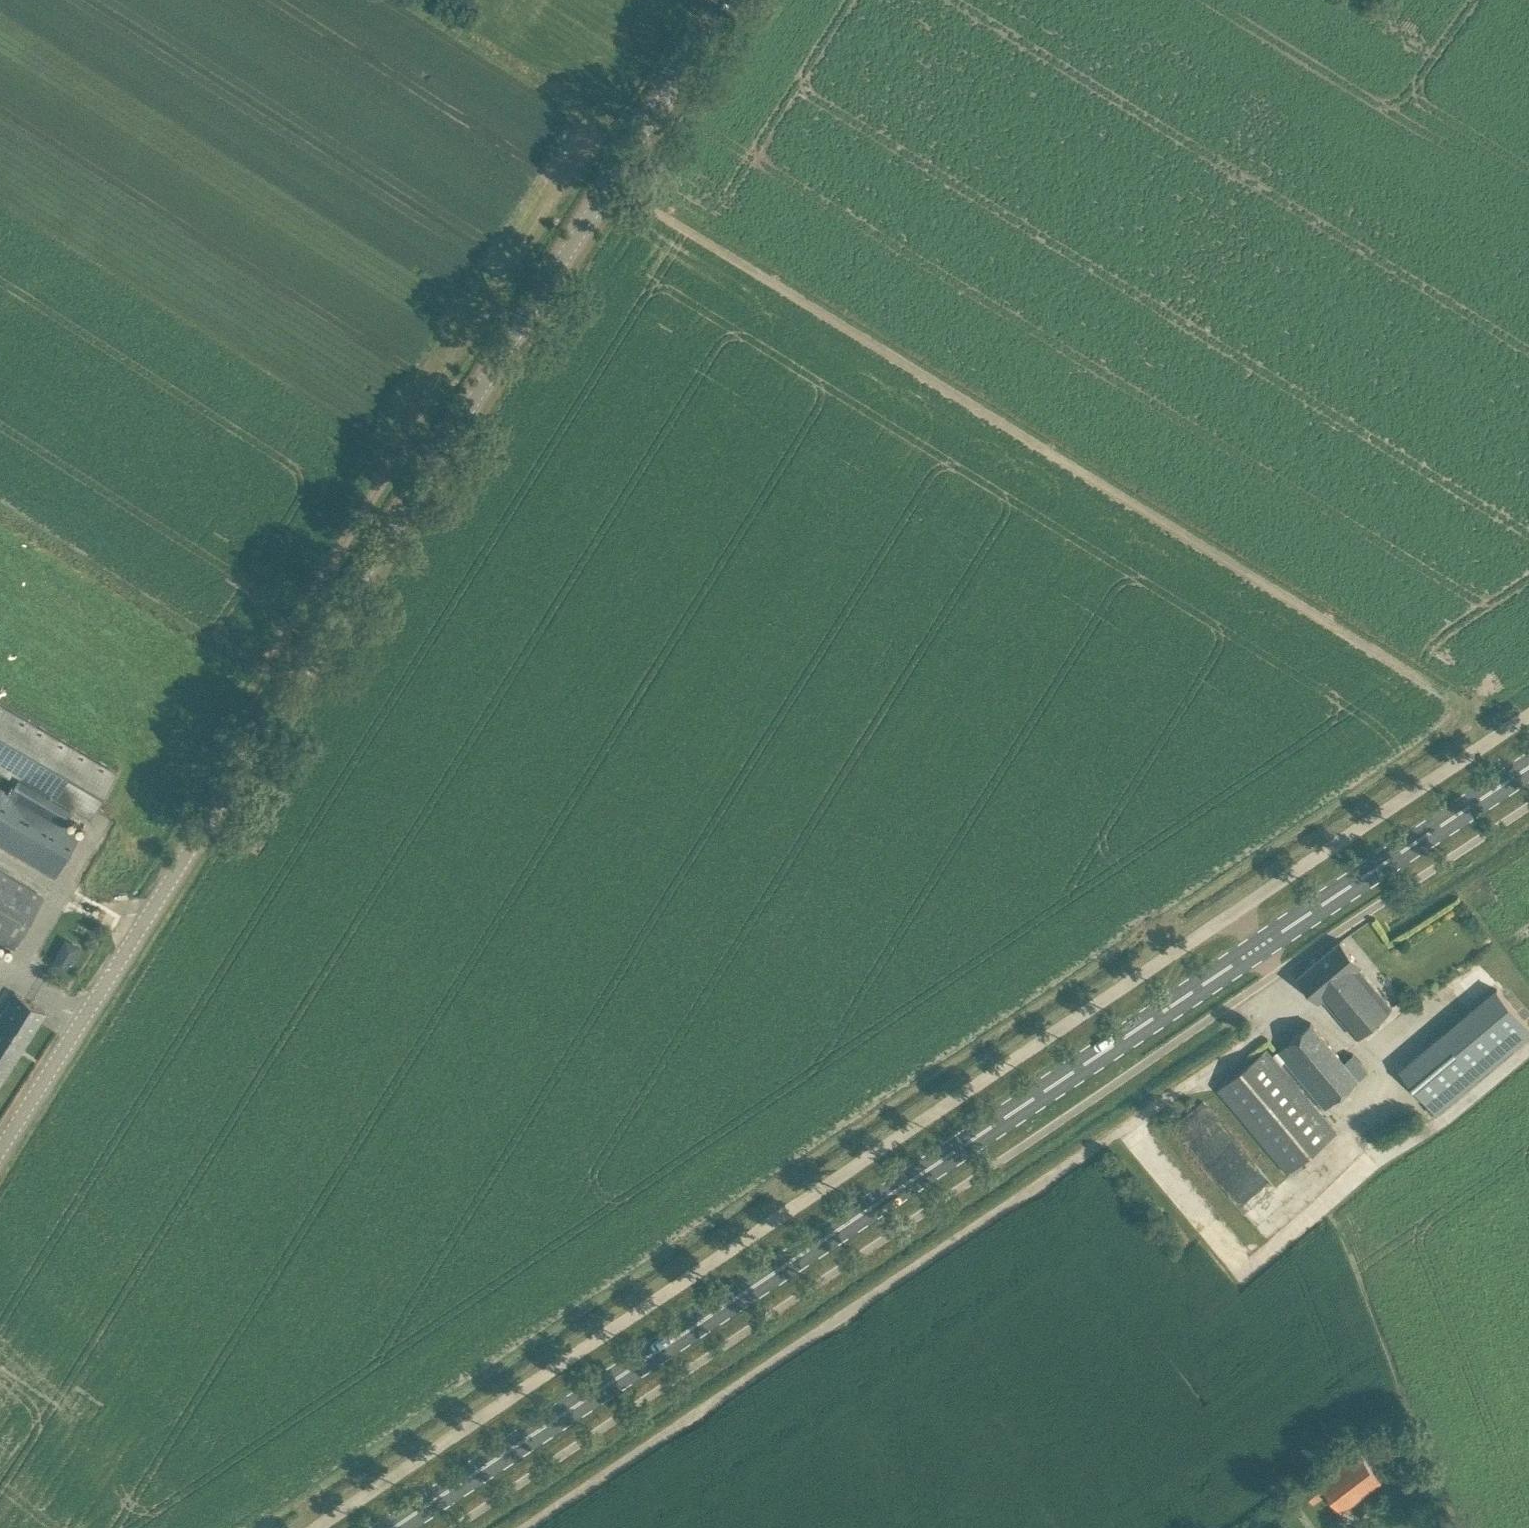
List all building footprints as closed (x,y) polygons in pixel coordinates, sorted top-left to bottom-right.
[(19,774),(9,792),(15,795),(62,823),(63,823),(73,806),(90,816),(117,771),(0,703),(0,763),(19,774)] [(51,873),(55,876),(58,872),(80,833),(63,823),(62,823),(15,795),(9,792),(0,786),(0,843),(51,873)] [(14,946),(44,896),(0,870),(0,938),(14,946)] [(66,936),(53,964),(69,972),(83,943),(66,936)] [(1341,939),(1298,975),(1319,999),(1323,995),(1332,1005),(1367,975),(1358,965),(1361,963),(1341,939)] [(1332,1005),(1357,1036),(1393,1006),(1367,975),(1332,1005)] [(1311,1021),(1272,1054),(1320,1112),(1322,1110),(1361,1078),(1370,1071),(1354,1051),(1344,1059),(1324,1036),(1311,1021)] [(1442,1035),(1401,1067),(1436,1112),(1477,1079),(1442,1035)] [(1267,1048),(1219,1087),(1290,1172),(1339,1131),(1322,1110),(1320,1112),(1272,1054),(1267,1048)] [(1318,1478),(1305,1487),(1315,1500),(1328,1491),(1342,1510),(1382,1481),(1361,1451),(1320,1480),(1318,1478)]
